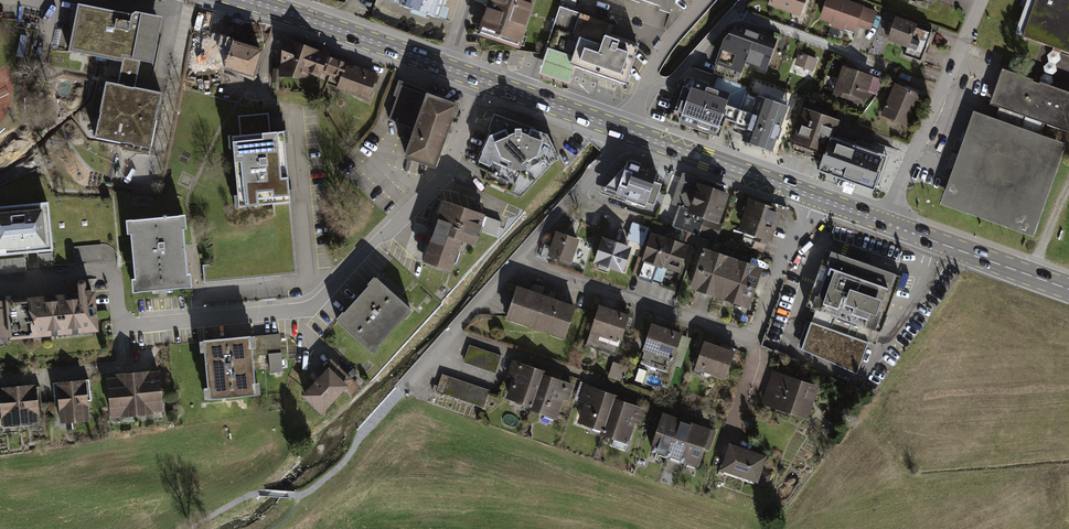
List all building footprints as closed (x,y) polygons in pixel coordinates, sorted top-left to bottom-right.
[(437,16),(443,0),(399,0),(399,2),(437,16)] [(476,29),(518,44),(533,0),(486,0),(476,29)] [(640,4),(641,0),(660,7),(659,11),(670,15),(671,11),(673,12),(677,0),(627,0),(640,4)] [(767,6),(800,17),(806,0),(769,0),(767,6)] [(845,0),(826,0),(819,20),(831,24),(830,28),(844,32),(845,29),(855,33),(857,27),(870,31),(877,11),(845,0)] [(1022,40),(1068,57),(1068,0),(1036,0),(1022,40)] [(160,18),(77,2),(68,50),(121,60),(116,84),(103,81),(92,138),(148,148),(159,91),(133,86),(137,62),(151,65),(160,18)] [(609,24),(559,7),(546,48),(547,49),(572,57),(569,66),(575,68),(626,85),(638,48),(605,37),(609,24)] [(917,24),(895,17),(887,42),(907,49),(904,56),(921,62),(930,34),(916,29),(917,24)] [(764,73),(777,42),(737,26),(721,42),(713,65),(740,75),(744,64),(764,73)] [(234,36),(208,29),(199,61),(252,79),(260,50),(233,42),(234,36)] [(27,37),(21,35),(17,56),(22,57),(27,37)] [(329,55),(283,38),(281,64),(279,69),(279,78),(309,78),(310,75),(320,78),(322,73),(329,76),(327,84),(337,88),(336,90),(368,100),(378,74),(354,65),(354,68),(347,66),(348,64),(329,57),(329,55)] [(572,57),(547,49),(539,74),(569,84),(575,68),(569,66),(572,57)] [(817,60),(799,53),(794,65),(813,72),(817,60)] [(882,79),(842,66),(832,95),(864,105),(868,92),(877,95),(882,79)] [(1059,92),(1003,73),(991,107),(1047,127),(1059,92)] [(732,92),(686,75),(671,121),(719,136),(732,92)] [(428,92),(399,81),(393,96),(397,97),(388,121),(414,130),(428,92)] [(921,97),(895,87),(883,117),(908,127),(921,97)] [(461,104),(428,92),(414,130),(403,160),(436,172),(461,104)] [(1059,92),(1047,127),(1068,135),(1068,96),(1059,92)] [(772,154),(787,108),(757,98),(741,144),(772,154)] [(792,142),(824,154),(818,172),(843,181),(856,145),(834,138),(839,121),(804,109),(792,142)] [(975,112),(941,203),(1033,238),(1067,147),(975,112)] [(544,136),(493,121),(471,176),(520,196),(543,174),(557,168),(544,136)] [(283,132),(228,138),(236,208),(291,202),(283,132)] [(887,157),(856,145),(843,181),(874,192),(887,157)] [(658,172),(631,163),(601,191),(653,207),(659,187),(654,185),(658,172)] [(363,166),(349,181),(383,212),(396,197),(363,166)] [(717,227),(727,197),(711,192),(714,183),(682,173),(673,202),(679,204),(672,226),(698,234),(701,222),(717,227)] [(778,208),(747,197),(732,238),(764,249),(778,208)] [(0,205),(0,255),(52,251),(47,201),(0,205)] [(484,216),(442,201),(421,263),(450,273),(461,242),(474,246),(484,216)] [(186,216),(125,222),(127,237),(130,236),(135,281),(132,281),(133,295),(192,290),(191,275),(188,276),(183,231),(187,231),(186,216)] [(632,222),(627,241),(644,246),(649,227),(632,222)] [(580,237),(556,229),(548,253),(572,261),(580,237)] [(680,271),(689,243),(652,231),(643,259),(680,271)] [(602,235),(593,262),(624,272),(633,245),(602,235)] [(706,291),(719,250),(705,245),(692,286),(706,291)] [(77,263),(92,262),(91,246),(75,247),(77,263)] [(721,295),(734,254),(719,250),(706,291),(721,295)] [(901,276),(824,250),(805,309),(813,312),(810,323),(878,348),(901,276)] [(736,300),(749,259),(734,254),(721,295),(736,300)] [(751,305),(764,264),(749,259),(736,300),(751,305)] [(374,277),(335,319),(371,352),(410,311),(374,277)] [(0,301),(0,341),(100,333),(96,280),(76,281),(77,296),(0,301)] [(565,335),(576,303),(516,284),(506,316),(565,335)] [(630,313),(600,304),(587,344),(617,353),(630,313)] [(644,351),(641,362),(666,370),(670,359),(673,360),(682,332),(652,322),(643,351),(644,351)] [(252,337),(200,342),(206,399),(257,394),(252,337)] [(735,347),(704,338),(695,367),(726,376),(735,347)] [(497,371),(503,353),(470,342),(464,360),(497,371)] [(519,359),(506,394),(532,404),(544,371),(545,368),(519,359)] [(332,363),(301,396),(321,415),(352,382),(332,363)] [(532,404),(531,408),(558,417),(571,380),(544,371),(532,404)] [(819,385),(772,371),(763,402),(809,416),(819,385)] [(491,389),(443,372),(437,391),(485,407),(491,389)] [(158,373),(106,379),(111,421),(163,415),(158,373)] [(86,382),(55,384),(58,425),(89,422),(86,382)] [(590,385),(579,421),(605,429),(615,397),(616,393),(590,385)] [(0,389),(0,422),(0,427),(39,425),(36,386),(0,389)] [(604,433),(629,440),(639,405),(615,397),(605,429),(604,433)] [(680,415),(664,410),(652,449),(668,454),(680,415)] [(695,420),(680,415),(668,454),(683,459),(695,420)] [(711,425),(695,420),(683,459),(699,464),(711,425)] [(768,454),(730,441),(721,469),(759,481),(768,454)] [(759,484),(767,487),(773,473),(764,470),(759,484)]
